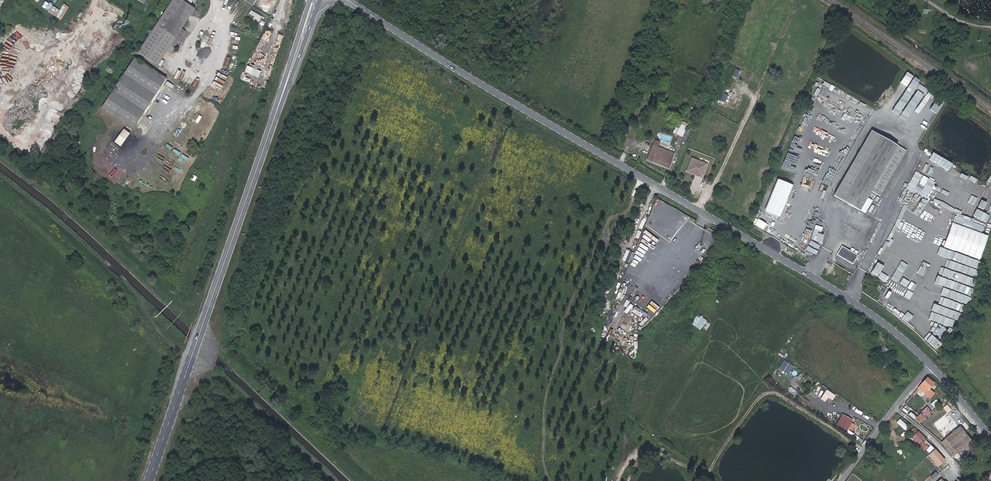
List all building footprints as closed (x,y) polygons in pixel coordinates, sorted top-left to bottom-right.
[(195,8),(183,0),(173,0),(138,52),(158,65),(171,45),(175,48),(186,31),(182,28),(195,8)] [(42,8),(63,18),(69,6),(63,3),(61,9),(46,1),(42,8)] [(118,83),(150,104),(166,79),(134,58),(118,83)] [(261,72),(248,67),(246,73),(250,74),(249,75),(258,78),(261,72)] [(133,130),(150,104),(118,83),(101,109),(133,130)] [(937,112),(944,104),(938,99),(933,106),(936,109),(935,111),(937,112)] [(685,142),(690,129),(686,128),(686,126),(679,123),(675,134),(682,137),(681,140),(685,142)] [(125,128),(116,141),(122,146),(132,133),(125,128)] [(906,151),(896,145),(871,130),(834,195),(859,210),(865,214),(873,200),(867,196),(870,191),(879,196),(906,151)] [(667,168),(673,153),(653,145),(647,159),(667,168)] [(947,167),(950,160),(938,154),(935,162),(947,167)] [(703,178),(709,163),(692,156),(686,171),(703,178)] [(907,189),(927,199),(936,181),(916,171),(907,189)] [(783,217),(794,183),(778,178),(767,211),(783,217)] [(947,249),(984,258),(990,234),(983,233),(985,225),(975,222),(976,218),(956,213),(947,249)] [(758,220),(756,225),(764,230),(767,224),(758,220)] [(819,241),(824,227),(817,224),(812,238),(819,241)] [(853,263),(858,255),(842,246),(837,255),(853,263)] [(627,249),(622,259),(629,262),(634,252),(627,249)] [(977,277),(983,261),(955,252),(952,259),(958,261),(955,270),(977,277)] [(888,274),(900,281),(910,263),(902,258),(900,263),(891,258),(884,272),(882,271),(879,277),(885,280),(888,274)] [(942,276),(974,287),(977,280),(944,268),(942,276)] [(917,273),(913,280),(920,284),(924,277),(917,273)] [(950,289),(972,298),(975,291),(953,282),(950,289)] [(966,307),(970,300),(939,285),(935,292),(966,307)] [(942,306),(962,316),(965,309),(945,300),(942,306)] [(930,310),(957,325),(961,318),(934,303),(930,310)] [(692,323),(701,329),(708,319),(698,313),(692,323)] [(939,337),(946,341),(954,328),(947,324),(939,337)] [(933,336),(929,340),(937,348),(942,343),(933,336)] [(789,374),(794,366),(784,359),(779,368),(789,374)] [(932,383),(926,378),(917,388),(927,396),(931,392),(927,389),(932,383)] [(818,395),(823,385),(818,383),(814,393),(818,395)] [(920,423),(927,415),(925,413),(930,409),(927,406),(914,419),(920,423)] [(850,431),(856,420),(843,413),(837,424),(850,431)] [(897,422),(906,430),(909,426),(900,418),(897,422)] [(970,441),(959,427),(945,438),(946,439),(942,443),(952,455),(970,441)] [(919,432),(913,438),(935,462),(933,463),(937,467),(945,460),(919,432)]
